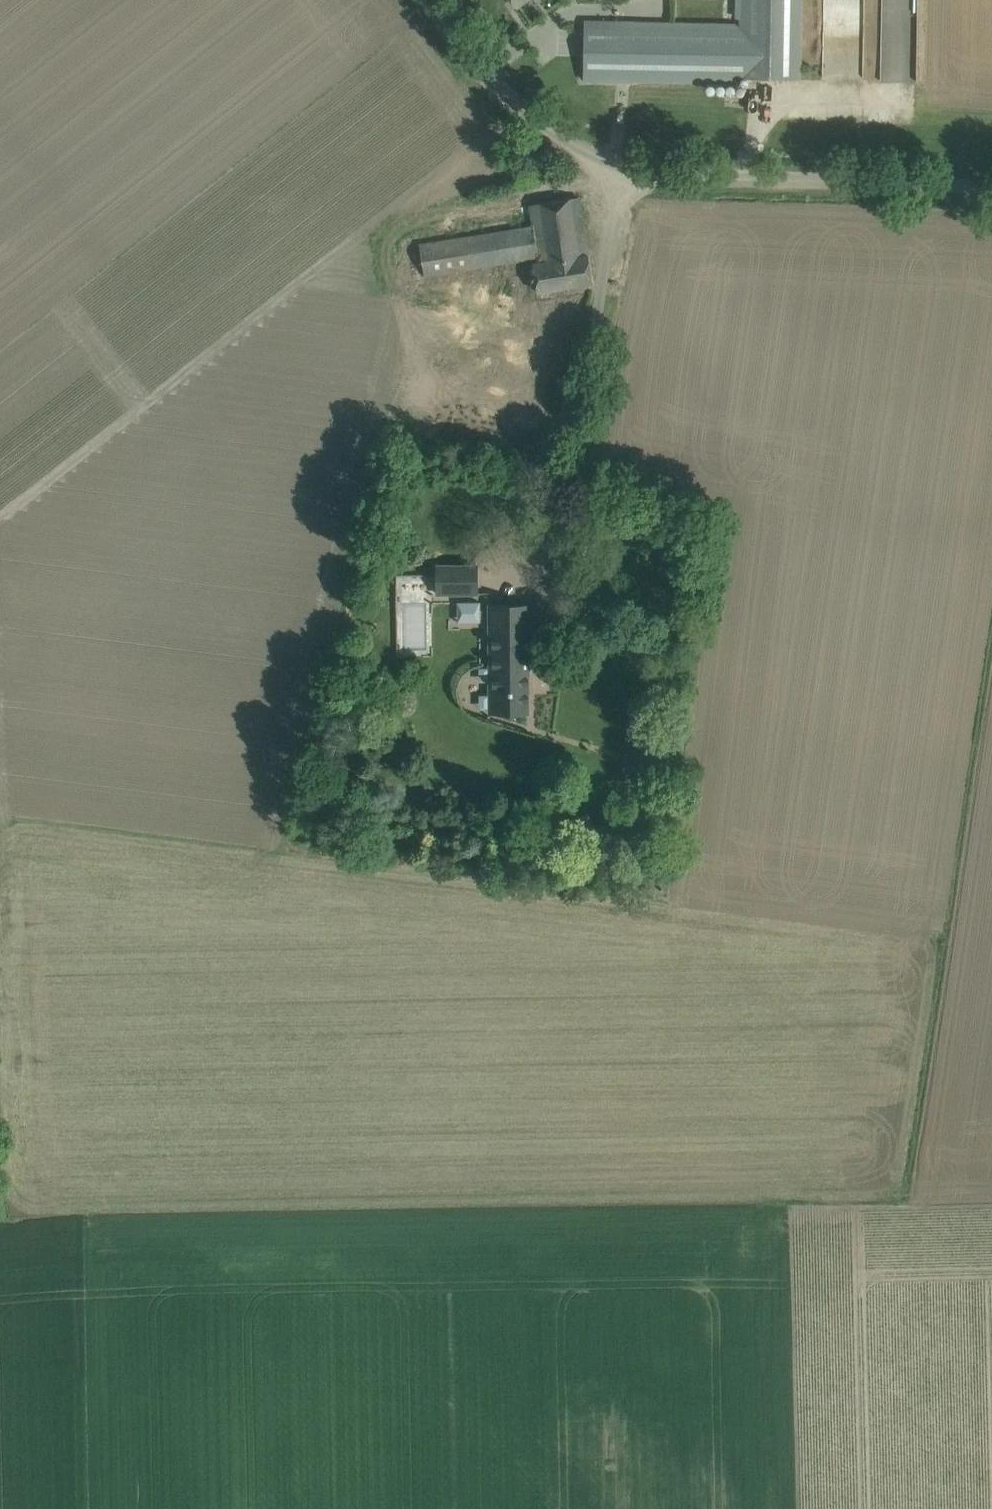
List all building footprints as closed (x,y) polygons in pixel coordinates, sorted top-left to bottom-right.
[(801,0),(741,0),(740,23),(585,20),(584,79),(740,83),(740,78),(800,79),(801,0)] [(530,205),(534,224),(419,244),(425,275),(532,259),(538,292),(593,282),(589,254),(588,255),(579,197),(559,200),(530,205)] [(478,595),(478,564),(437,564),(437,595),(478,595)] [(533,660),(533,605),(490,605),(490,712),(528,712),(528,660),(533,660)]
